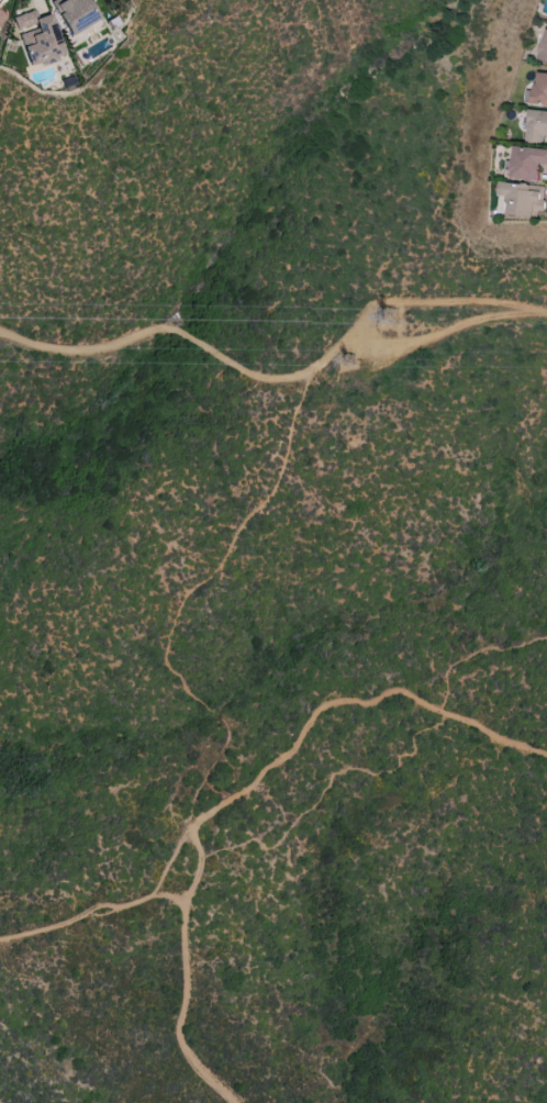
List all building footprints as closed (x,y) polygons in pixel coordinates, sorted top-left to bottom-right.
[(89,0),(53,0),(52,1),(68,35),(99,21),(89,0)] [(65,57),(51,14),(33,19),(30,12),(12,18),(17,32),(18,32),(29,68),(65,57)] [(544,28),(536,59),(546,62),(546,29),(544,28)] [(534,71),(532,104),(546,105),(546,72),(534,71)] [(527,109),(526,141),(545,142),(545,143),(546,143),(546,110),(527,109)] [(538,163),(546,164),(546,148),(512,145),(509,178),(537,180),(538,163)] [(544,184),(499,182),(497,213),(543,216),(544,184)]
